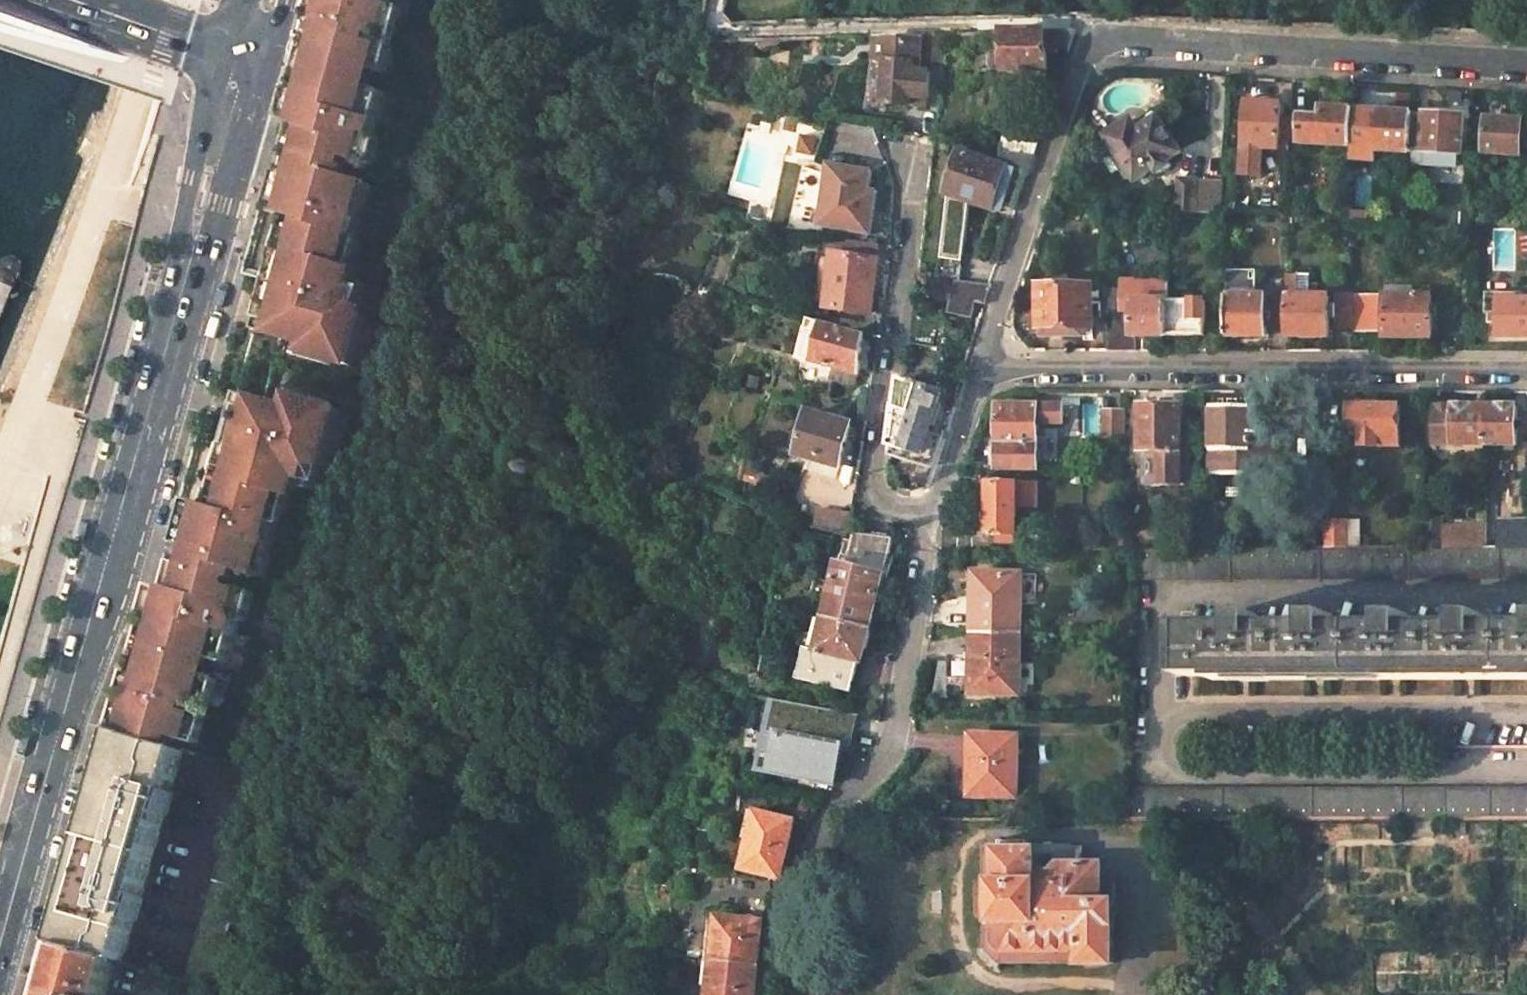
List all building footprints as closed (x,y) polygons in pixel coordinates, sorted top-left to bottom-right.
[(245,274),(267,280),(253,330),(255,330),(247,357),(276,365),(360,389),(368,365),(365,364),(452,15),(404,0),(320,0),(245,274)] [(1046,31),(1007,32),(1008,72),(1015,72),(1047,71),(1047,50),(1070,48),(1076,30),(1046,31)] [(915,34),(880,36),(875,100),(886,100),(886,103),(928,106),(929,72),(912,71),(913,60),(915,34)] [(946,34),(915,34),(913,60),(943,62),(946,34)] [(1248,103),(1245,158),(1262,159),(1263,148),(1279,149),(1280,141),(1282,115),(1282,105),(1248,103)] [(1302,116),(1300,143),(1352,146),(1355,109),(1323,108),(1322,117),(1302,116)] [(1376,110),(1374,150),(1412,152),(1412,151),(1414,113),(1376,110)] [(1414,113),(1412,151),(1423,151),(1426,114),(1414,113)] [(1426,114),(1423,151),(1462,154),(1465,116),(1426,114)] [(1282,115),(1280,141),(1291,142),(1292,116),(1282,115)] [(1292,116),(1291,142),(1300,143),(1302,116),(1292,116)] [(1474,117),(1472,151),(1483,151),(1486,118),(1474,117)] [(1116,147),(1109,151),(1127,179),(1136,178),(1137,181),(1149,173),(1153,178),(1172,166),(1168,161),(1181,152),(1159,118),(1140,131),(1116,147)] [(1483,151),(1519,154),(1520,136),(1526,137),(1526,120),(1522,120),(1486,118),(1483,151)] [(1133,120),(1109,136),(1116,147),(1140,131),(1133,120)] [(1019,138),(1005,138),(1004,151),(1035,155),(1040,139),(1019,138)] [(1000,163),(962,151),(949,195),(994,209),(997,198),(1005,201),(1014,171),(1015,169),(1000,163)] [(1035,155),(1004,151),(1000,163),(1015,169),(1014,171),(1028,175),(1035,155)] [(1180,179),(1177,212),(1220,213),(1222,180),(1180,179)] [(857,184),(829,180),(822,227),(871,235),(877,192),(856,188),(857,184)] [(830,303),(830,309),(870,315),(873,292),(877,260),(879,248),(856,243),(855,246),(839,244),(838,254),(837,254),(836,259),(824,257),(818,301),(830,303)] [(980,258),(947,253),(941,279),(958,281),(973,283),(980,258)] [(22,280),(25,269),(23,260),(18,256),(12,255),(1,260),(0,262),(0,333),(22,280)] [(886,294),(890,261),(877,260),(873,292),(886,294)] [(1250,272),(1227,272),(1227,295),(1246,295),(1246,289),(1250,289),(1250,272)] [(1310,274),(1287,274),(1287,288),(1287,296),(1310,296),(1310,274)] [(973,283),(958,281),(954,298),(958,299),(953,313),(981,319),(992,285),(973,283)] [(1134,310),(1134,336),(1136,336),(1168,336),(1168,300),(1168,281),(1123,281),(1123,288),(1123,310),(1134,310)] [(1042,285),(1042,336),(1093,336),(1092,285),(1042,285)] [(1107,288),(1108,350),(1136,351),(1136,336),(1134,336),(1134,310),(1123,310),(1123,288),(1107,288)] [(1287,288),(1271,288),(1271,323),(1287,323),(1287,296),(1287,288)] [(1501,336),(1526,337),(1526,300),(1524,300),(1524,294),(1487,293),(1487,313),(1501,313),(1501,336)] [(1385,294),(1385,336),(1431,336),(1432,295),(1385,294)] [(1227,295),(1227,336),(1266,336),(1266,296),(1246,295),(1227,295)] [(1287,323),(1287,336),(1330,336),(1329,296),(1310,296),(1287,296),(1287,323)] [(1353,326),(1354,296),(1336,296),(1335,326),(1353,326)] [(1168,300),(1168,336),(1206,336),(1206,300),(1168,300)] [(866,334),(827,324),(817,362),(828,365),(826,374),(833,376),(836,367),(860,374),(866,334)] [(242,582),(303,599),(334,485),(329,484),(352,398),(357,400),(360,389),(247,357),(237,395),(236,394),(221,446),(200,440),(166,561),(167,561),(230,579),(233,580),(235,572),(244,575),(242,582)] [(860,374),(836,367),(833,376),(832,381),(856,387),(860,374)] [(914,384),(903,380),(893,444),(892,455),(920,463),(923,453),(943,392),(921,385),(922,383),(916,381),(914,384)] [(999,406),(999,469),(1038,469),(1038,422),(1063,423),(1064,406),(1039,405),(999,406)] [(1212,449),(1211,476),(1271,475),(1271,431),(1252,431),(1252,405),(1212,406),(1212,432),(1208,432),(1204,437),(1204,444),(1208,449),(1212,449)] [(1142,406),(1141,452),(1181,452),(1182,406),(1142,406)] [(1351,406),(1351,435),(1363,435),(1363,446),(1401,446),(1401,406),(1351,406)] [(1455,406),(1455,445),(1486,444),(1486,407),(1455,406)] [(1486,407),(1486,444),(1517,445),(1516,406),(1486,407)] [(1103,410),(1103,436),(1124,437),(1125,410),(1103,410)] [(852,424),(812,412),(800,455),(811,458),(841,467),(852,424)] [(771,477),(750,470),(745,480),(766,487),(771,477)] [(990,484),(990,534),(1016,534),(1016,506),(1037,506),(1036,484),(990,484)] [(1297,510),(1298,549),(1315,549),(1315,509),(1297,510)] [(853,514),(819,510),(818,519),(816,528),(850,533),(853,514)] [(1424,517),(1424,549),(1444,549),(1444,527),(1444,518),(1424,517)] [(1326,521),(1326,549),(1359,549),(1359,521),(1326,521)] [(1500,549),(1526,549),(1526,521),(1499,521),(1500,549)] [(1444,549),(1481,549),(1482,527),(1444,527),(1444,549)] [(890,537),(854,533),(846,566),(884,575),(893,537),(890,537)] [(1142,579),(1526,578),(1526,549),(1500,549),(1481,549),(1444,549),(1424,549),(1420,549),(1359,549),(1326,549),(1320,549),(1315,549),(1298,549),(1192,549),(1141,550),(1142,579)] [(230,579),(167,561),(119,732),(127,735),(175,748),(177,742),(186,745),(198,748),(215,682),(187,675),(189,668),(198,671),(200,660),(208,663),(226,668),(237,626),(241,628),(250,592),(235,587),(228,585),(230,579)] [(846,566),(840,564),(827,617),(871,627),(884,575),(846,566)] [(244,575),(235,572),(233,580),(237,581),(242,582),(244,575)] [(975,573),(973,633),(1020,634),(1021,574),(975,573)] [(230,579),(228,585),(235,587),(237,581),(233,580),(230,579)] [(1186,676),(1526,676),(1526,625),(1483,625),(1483,613),(1461,613),(1461,625),(1408,626),(1408,613),(1386,614),(1386,626),(1332,626),(1332,614),(1310,614),(1310,626),(1257,626),(1258,614),(1235,614),(1236,626),(1186,626),(1186,676)] [(871,627),(827,617),(818,651),(807,647),(798,678),(851,692),(859,660),(862,661),(871,627)] [(973,633),(972,693),(1018,694),(1020,634),(973,633)] [(205,672),(208,663),(200,660),(198,671),(205,672)] [(806,740),(778,734),(771,771),(835,783),(846,727),(810,720),(806,740)] [(175,748),(127,735),(120,762),(96,846),(67,947),(116,961),(124,963),(184,751),(175,748)] [(971,736),(970,796),(1016,797),(1017,737),(971,736)] [(175,748),(184,751),(186,745),(177,742),(175,748)] [(1135,818),(1526,817),(1526,789),(1134,789),(1135,817),(1135,818)] [(794,821),(757,813),(743,869),(771,875),(780,878),(794,821)] [(1081,963),(1114,963),(1114,882),(1102,883),(1102,865),(1073,865),(1073,847),(1072,845),(1035,845),(1034,847),(1034,850),(987,851),(987,883),(986,883),(980,889),(980,914),(986,920),(987,921),(988,946),(988,949),(1000,960),(1002,961),(1081,961),(1081,963)] [(762,920),(716,915),(711,960),(756,965),(762,920)] [(67,947),(54,994),(106,994),(114,968),(116,961),(67,947)] [(711,960),(707,994),(753,994),(756,965),(711,960)] [(175,978),(170,991),(173,992),(183,994),(188,982),(175,978)]
